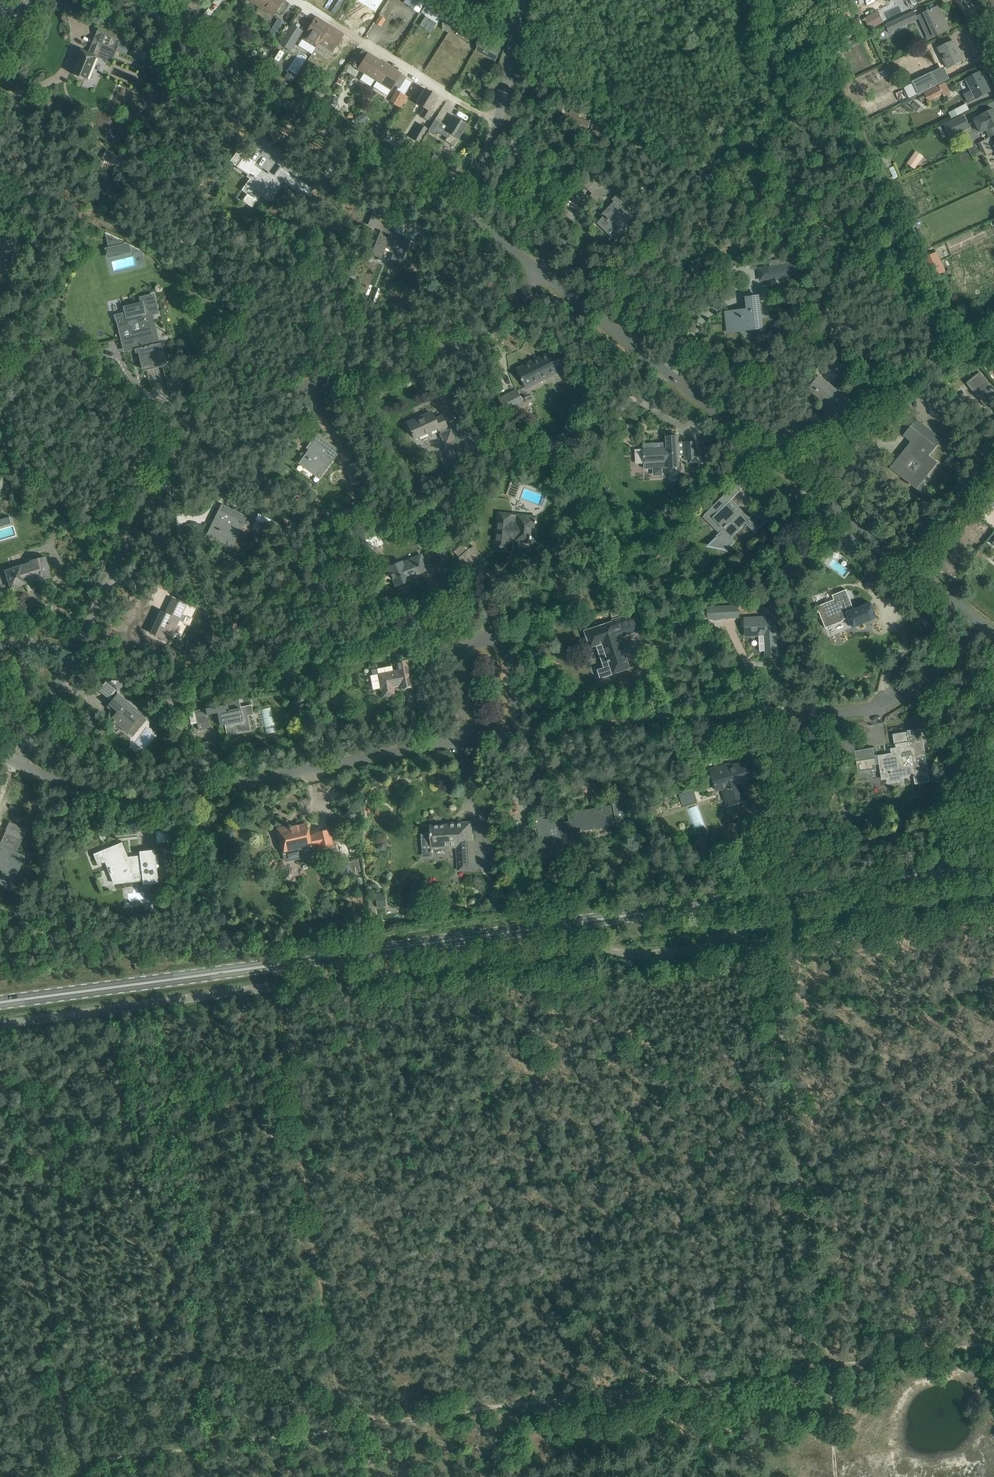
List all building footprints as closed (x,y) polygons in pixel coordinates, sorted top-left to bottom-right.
[(259,6),(273,15),(275,12),(282,16),(289,5),(282,1),(283,0),(263,0),(259,6)] [(358,0),(375,11),(382,0),(358,0)] [(426,4),(421,12),(424,15),(425,16),(436,23),(437,23),(442,14),(426,4)] [(939,6),(930,11),(918,16),(928,39),(949,30),(939,6)] [(878,11),(864,19),(870,30),(884,22),(878,11)] [(889,32),(918,19),(914,11),(885,24),(889,32)] [(442,21),(442,29),(447,33),(455,20),(446,15),(442,21)] [(380,16),(376,22),(381,26),(385,20),(380,16)] [(286,25),(278,20),(269,35),(277,39),(286,25)] [(318,44),(328,28),(330,26),(326,23),(324,26),(314,20),(302,40),(315,48),(318,44)] [(291,24),(279,43),(290,50),(302,31),(291,24)] [(81,50),(71,73),(86,79),(87,79),(95,58),(96,57),(95,56),(98,49),(109,54),(112,48),(115,50),(129,55),(133,46),(116,39),(118,34),(99,27),(91,46),(93,47),(90,54),(81,50)] [(342,37),(328,28),(318,44),(332,53),(344,35),(343,34),(342,37)] [(500,48),(482,37),(475,48),(494,59),(500,48)] [(948,68),(963,61),(954,41),(939,48),(948,68)] [(282,50),(277,58),(281,61),(286,52),(282,50)] [(377,81),(387,65),(362,50),(352,65),(377,81)] [(915,52),(906,56),(909,62),(918,58),(915,52)] [(387,65),(377,81),(391,89),(393,86),(394,85),(399,88),(406,77),(387,65)] [(932,72),(912,81),(913,83),(918,94),(938,84),(932,72)] [(980,72),(971,77),(967,79),(972,90),(964,94),(968,102),(989,91),(980,72)] [(951,94),(945,82),(938,85),(938,86),(924,93),(925,95),(927,99),(928,101),(943,94),(944,97),(951,94)] [(437,97),(425,89),(416,103),(425,108),(420,115),(428,120),(433,111),(430,109),(437,97)] [(404,95),(397,90),(391,101),(398,105),(404,95)] [(175,96),(164,101),(167,108),(178,104),(175,96)] [(859,99),(851,103),(859,120),(868,116),(864,109),(859,99)] [(911,106),(915,110),(920,105),(915,101),(911,106)] [(967,103),(951,112),(953,117),(970,108),(967,103)] [(980,134),(987,131),(990,137),(991,137),(993,135),(993,109),(973,119),(980,134)] [(609,119),(606,118),(594,111),(590,121),(594,123),(588,133),(605,142),(607,137),(601,134),(609,119)] [(368,118),(364,113),(359,116),(363,122),(368,118)] [(964,115),(944,125),(949,136),(970,127),(964,115)] [(467,125),(453,116),(445,130),(439,127),(436,132),(447,138),(445,141),(454,146),(467,125)] [(477,122),(474,128),(480,131),(483,125),(477,122)] [(412,138),(419,142),(427,128),(420,124),(412,138)] [(991,137),(990,137),(980,142),(987,155),(993,152),(993,142),(991,137)] [(974,155),(979,153),(975,145),(970,148),(974,155)] [(118,166),(123,158),(107,149),(102,158),(118,166)] [(883,151),(874,155),(880,170),(889,166),(883,151)] [(441,157),(434,153),(426,166),(442,176),(446,167),(438,162),(441,157)] [(255,163),(246,156),(238,167),(257,181),(247,194),(242,201),(252,208),(261,195),(268,200),(283,179),(287,182),(287,183),(301,193),(307,186),(281,167),(272,179),(253,165),(255,163)] [(912,157),(907,163),(915,169),(919,162),(912,157)] [(143,191),(153,180),(143,170),(133,181),(143,191)] [(604,216),(597,223),(616,241),(623,234),(637,219),(621,203),(624,200),(618,194),(612,200),(615,202),(604,213),(605,215),(604,216)] [(380,223),(383,225),(371,256),(380,260),(385,248),(395,251),(392,259),(391,258),(389,265),(399,269),(409,240),(395,235),(395,236),(390,234),(395,221),(383,217),(380,223)] [(105,234),(108,247),(104,248),(107,259),(123,255),(123,251),(130,250),(129,245),(105,234)] [(936,252),(923,258),(932,277),(945,271),(936,252)] [(786,264),(770,266),(772,280),(799,276),(798,263),(786,265),(786,264)] [(125,318),(117,320),(123,345),(133,343),(134,349),(135,353),(138,353),(142,368),(165,363),(161,342),(159,343),(153,315),(152,312),(158,310),(154,295),(140,298),(141,302),(122,307),(124,313),(125,318)] [(748,310),(727,312),(728,329),(750,326),(751,329),(762,328),(758,296),(747,298),(748,310)] [(537,380),(554,372),(563,367),(555,350),(547,354),(549,357),(537,363),(537,364),(532,366),(531,362),(517,369),(526,386),(538,381),(537,380)] [(848,371),(853,375),(857,370),(852,366),(848,371)] [(980,372),(966,383),(986,407),(993,400),(993,390),(980,372)] [(819,376),(816,381),(809,389),(831,406),(826,412),(834,419),(837,415),(847,423),(855,413),(849,408),(853,403),(819,376)] [(524,402),(517,389),(499,398),(507,414),(519,408),(518,406),(524,402)] [(445,445),(444,447),(443,448),(451,466),(464,460),(463,457),(478,451),(465,423),(453,428),(453,430),(452,431),(451,429),(448,430),(447,427),(445,423),(442,416),(434,419),(432,413),(417,420),(416,419),(407,423),(415,439),(437,429),(438,431),(440,430),(441,433),(440,434),(445,445)] [(938,462),(929,455),(942,439),(917,418),(903,435),(911,441),(890,468),(909,483),(908,484),(910,485),(911,484),(917,489),(938,462)] [(559,434),(554,436),(557,443),(562,441),(559,434)] [(299,464),(320,479),(340,452),(317,435),(306,448),(309,450),(299,464)] [(645,448),(643,448),(643,449),(644,450),(644,458),(644,463),(644,464),(645,469),(653,468),(655,468),(657,468),(659,468),(661,468),(663,468),(669,467),(679,467),(678,456),(684,456),(685,460),(691,460),(700,459),(699,448),(699,441),(683,442),(684,443),(678,443),(677,435),(667,436),(667,442),(668,447),(645,448)] [(362,483),(356,463),(347,465),(351,486),(362,483)] [(735,484),(707,512),(725,531),(723,533),(729,540),(746,523),(756,534),(758,529),(766,524),(765,524),(770,521),(754,513),(750,518),(731,499),(741,490),(740,490),(744,487),(738,481),(735,485),(735,484)] [(506,495),(516,498),(521,485),(511,482),(506,495)] [(214,527),(210,536),(219,541),(226,544),(232,547),(235,541),(246,517),(231,509),(222,505),(215,520),(220,522),(217,528),(214,527)] [(357,506),(343,510),(346,523),(360,519),(357,506)] [(460,516),(456,506),(439,513),(443,524),(460,516)] [(432,511),(417,517),(420,527),(436,521),(432,511)] [(501,512),(500,516),(498,541),(496,541),(495,549),(508,551),(509,537),(516,538),(515,541),(531,542),(532,528),(537,528),(538,516),(501,512)] [(16,536),(9,516),(0,519),(0,541),(16,536)] [(64,518),(57,523),(61,529),(68,525),(64,518)] [(368,550),(381,544),(375,527),(361,532),(368,550)] [(846,530),(839,539),(855,551),(862,542),(846,530)] [(466,568),(476,558),(462,543),(453,552),(456,554),(454,556),(466,568)] [(437,566),(449,561),(443,545),(430,549),(437,566)] [(45,557),(36,559),(30,560),(31,563),(5,571),(11,588),(26,583),(34,580),(49,577),(45,557)] [(427,569),(423,560),(422,557),(402,565),(401,561),(387,567),(395,586),(409,581),(408,577),(427,569)] [(877,575),(864,580),(867,588),(880,583),(877,575)] [(591,580),(595,595),(601,594),(598,579),(591,580)] [(721,589),(709,586),(707,594),(718,598),(721,589)] [(846,590),(837,593),(833,595),(834,599),(817,606),(826,629),(850,620),(853,627),(877,617),(875,614),(872,605),(871,603),(854,610),(846,590)] [(185,606),(181,603),(172,599),(165,614),(161,612),(151,633),(168,641),(185,606)] [(738,604),(713,606),(707,606),(707,620),(739,618),(738,604)] [(599,678),(630,668),(625,653),(627,652),(625,645),(622,646),(619,637),(641,630),(635,613),(613,620),(613,622),(585,631),(590,645),(600,642),(605,657),(607,656),(608,658),(607,658),(608,660),(609,660),(610,664),(595,669),(599,678)] [(761,618),(745,619),(746,636),(759,635),(760,651),(766,651),(766,657),(777,656),(776,635),(775,617),(761,618)] [(382,688),(384,696),(393,694),(392,686),(401,685),(401,688),(411,686),(406,661),(396,663),(397,671),(391,672),(389,665),(371,669),(375,689),(382,688)] [(126,679),(115,670),(106,681),(117,690),(126,679)] [(248,687),(246,677),(235,679),(237,690),(248,687)] [(117,694),(108,705),(117,712),(111,719),(113,721),(111,724),(112,725),(115,722),(126,732),(133,737),(147,720),(141,714),(141,713),(117,694)] [(162,695),(160,706),(173,709),(175,697),(162,695)] [(226,704),(195,710),(198,729),(209,727),(207,715),(217,713),(220,726),(225,725),(227,736),(245,732),(240,707),(228,710),(226,704)] [(873,747),(855,750),(856,760),(858,773),(876,770),(875,765),(880,764),(882,780),(887,779),(888,784),(902,782),(901,777),(901,772),(914,770),(915,775),(916,784),(929,782),(920,729),(908,731),(908,732),(894,735),(896,748),(892,749),(892,754),(893,757),(884,758),(884,755),(875,756),(873,747)] [(758,778),(755,769),(753,760),(724,768),(723,766),(711,770),(716,790),(723,788),(727,802),(744,797),(740,783),(758,778)] [(631,824),(628,806),(626,796),(613,799),(615,809),(607,810),(606,807),(568,815),(569,822),(559,824),(557,814),(536,818),(538,828),(536,829),(537,834),(539,834),(544,860),(565,856),(562,840),(573,837),(578,831),(580,832),(583,829),(610,824),(609,822),(617,821),(618,826),(631,824)] [(27,830),(10,822),(6,830),(7,831),(0,846),(0,869),(4,871),(0,878),(0,883),(10,887),(24,857),(16,853),(27,830)] [(473,845),(471,822),(448,823),(449,827),(431,828),(431,833),(421,834),(422,846),(432,845),(432,847),(457,846),(458,870),(476,869),(474,845),(473,845)] [(288,824),(288,826),(278,828),(283,850),(281,851),(284,862),(304,858),(304,857),(303,853),(318,849),(319,849),(319,848),(332,845),(329,830),(316,833),(316,834),(308,836),(306,824),(297,826),(297,827),(290,828),(289,824),(288,824)] [(171,841),(169,829),(156,831),(158,843),(171,841)] [(158,882),(156,859),(154,850),(139,851),(140,859),(127,861),(121,845),(105,852),(104,850),(102,850),(111,873),(112,873),(115,880),(132,873),(131,871),(141,870),(143,884),(158,882)] [(349,861),(341,863),(343,875),(360,871),(358,860),(349,861)] [(376,892),(377,906),(386,905),(386,892),(376,892)]
